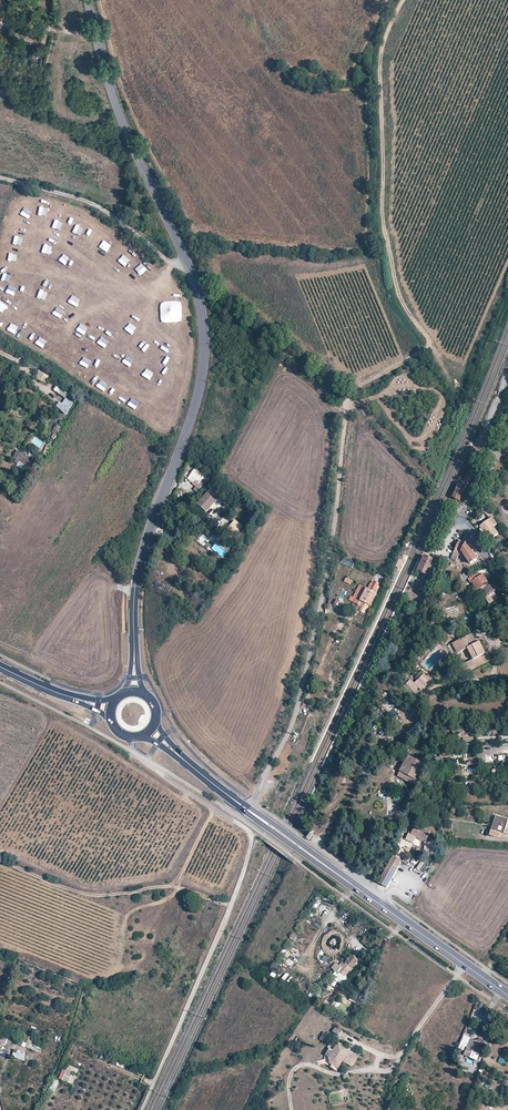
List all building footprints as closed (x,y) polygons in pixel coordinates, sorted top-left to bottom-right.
[(163,271),(171,275),(174,269),(166,265),(163,271)] [(47,383),(50,376),(39,371),(35,378),(47,383)] [(59,382),(54,389),(66,398),(71,391),(59,382)] [(62,402),(60,401),(57,405),(65,412),(78,398),(71,392),(62,402)] [(13,458),(16,460),(21,451),(18,450),(13,458)] [(16,460),(14,462),(20,466),(21,463),(29,468),(34,459),(21,451),(16,460)] [(202,480),(206,482),(209,478),(206,475),(205,476),(195,470),(190,476),(200,483),(202,480)] [(462,485),(466,487),(473,473),(468,471),(462,485)] [(239,498),(230,492),(232,489),(220,482),(217,487),(220,489),(220,491),(224,493),(224,495),(228,497),(227,499),(231,501),(232,500),(237,503),(239,498)] [(204,505),(207,507),(217,497),(213,492),(209,495),(206,492),(211,488),(213,490),(215,488),(212,485),(211,487),(209,484),(198,494),(199,495),(201,494),(202,496),(199,498),(201,501),(200,503),(202,506),(204,505)] [(467,487),(466,487),(462,485),(459,484),(452,499),(460,502),(467,487)] [(216,508),(221,503),(218,500),(206,511),(210,515),(211,514),(221,524),(227,518),(216,508)] [(483,508),(488,520),(492,518),(494,516),(487,502),(483,508)] [(488,520),(480,526),(484,533),(486,532),(491,539),(499,534),(493,527),(496,525),(492,518),(488,520)] [(228,529),(236,532),(238,526),(230,524),(228,529)] [(470,564),(477,560),(466,544),(459,540),(452,556),(458,559),(462,552),(470,564)] [(422,562),(416,577),(426,581),(433,566),(423,561),(422,562)] [(455,577),(459,584),(468,577),(466,573),(462,574),(462,573),(456,577),(455,577)] [(487,598),(497,596),(482,574),(475,579),(473,577),(469,580),(471,583),(472,583),(479,592),(483,590),(487,596),(486,597),(487,598)] [(369,590),(363,602),(365,604),(361,612),(364,614),(366,611),(367,612),(370,606),(371,607),(378,595),(376,594),(378,590),(377,589),(379,585),(375,583),(371,591),(369,590)] [(355,598),(363,602),(369,590),(361,586),(361,587),(355,598)] [(501,602),(498,598),(490,604),(493,607),(493,608),(501,602)] [(460,651),(461,651),(468,648),(473,659),(472,660),(476,667),(491,659),(488,652),(485,653),(479,642),(476,644),(474,639),(471,634),(465,637),(456,642),(460,651)] [(457,653),(461,651),(460,651),(456,642),(452,644),(457,653)] [(419,678),(423,682),(428,677),(424,673),(419,678)] [(488,725),(489,734),(498,734),(497,725),(488,725)] [(426,765),(409,756),(400,773),(417,782),(418,782),(426,765)] [(383,780),(384,778),(380,776),(375,787),(379,788),(383,780)] [(384,778),(383,780),(394,785),(395,781),(385,776),(384,778)] [(504,834),(507,821),(507,820),(498,817),(494,830),(492,830),(490,835),(500,838),(501,833),(504,834)] [(428,841),(431,842),(433,837),(423,833),(421,837),(429,840),(428,841)] [(418,846),(425,849),(427,843),(420,841),(418,846)] [(388,888),(401,860),(391,855),(378,883),(388,888)] [(346,977),(359,961),(352,955),(339,971),(346,977)] [(336,969),(340,965),(336,962),(332,968),(335,970),(336,969)] [(339,971),(336,969),(335,970),(331,975),(344,986),(349,979),(346,977),(339,971)] [(169,988),(178,992),(182,985),(173,981),(169,988)] [(326,989),(334,994),(339,987),(331,982),(326,989)] [(336,1026),(332,1032),(339,1036),(343,1030),(336,1026)] [(8,1039),(0,1035),(0,1043),(6,1045),(8,1039)] [(469,1046),(473,1048),(480,1051),(483,1044),(470,1038),(467,1045),(469,1046)] [(348,1050),(348,1048),(336,1043),(329,1059),(332,1064),(338,1067),(340,1061),(343,1060),(353,1063),(357,1054),(348,1050)] [(25,1060),(26,1051),(13,1049),(12,1058),(25,1060)] [(73,1073),(67,1071),(63,1081),(69,1083),(73,1073)]
